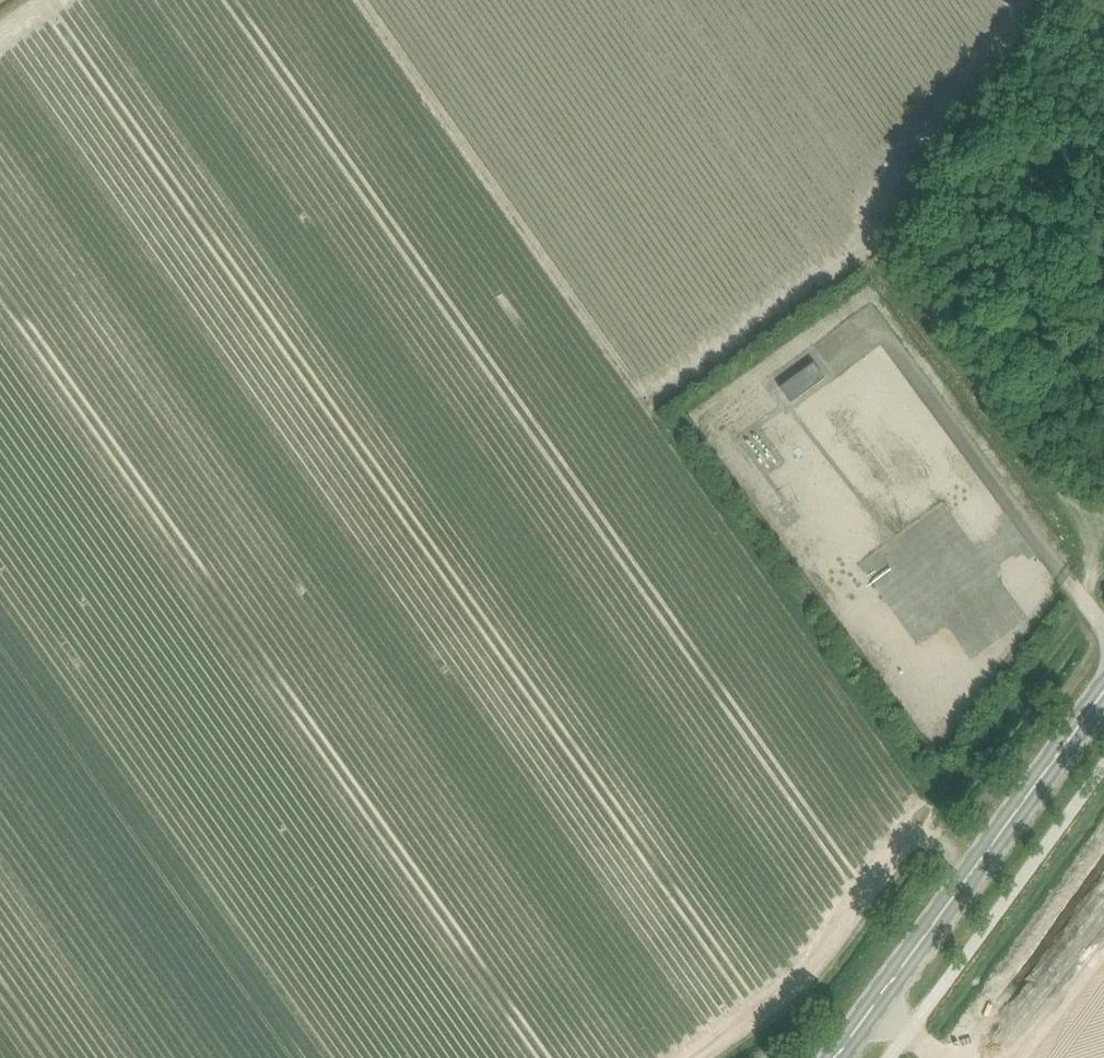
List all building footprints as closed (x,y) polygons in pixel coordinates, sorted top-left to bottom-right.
[(812,364),(779,389),(790,403),(823,378),(812,364)]
